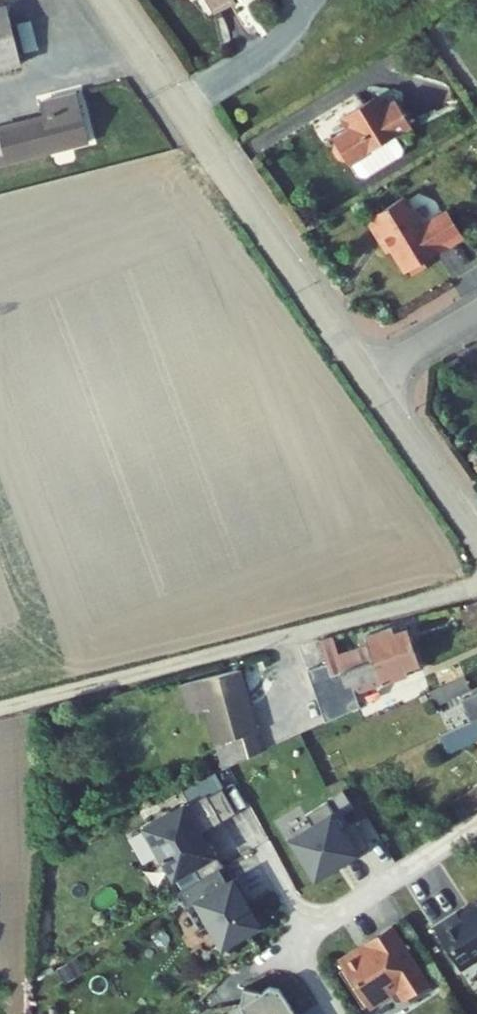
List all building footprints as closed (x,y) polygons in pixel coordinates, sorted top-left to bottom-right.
[(273,0),(223,0),(237,24),(274,1),(273,0)] [(16,12),(0,16),(0,77),(30,70),(16,12)] [(83,96),(49,103),(52,119),(0,131),(0,164),(94,143),(83,96)] [(408,147),(420,138),(405,113),(390,123),(381,109),(345,132),(354,146),(343,153),(345,157),(343,164),(349,173),(355,173),(358,178),(363,174),(371,188),(377,190),(415,166),(416,160),(408,147)] [(418,204),(379,228),(390,245),(395,248),(416,282),(420,279),(424,280),(436,272),(437,268),(473,246),(456,218),(435,232),(418,204)] [(379,653),(348,662),(343,647),(332,649),(342,681),(353,678),(425,654),(419,635),(405,640),(403,635),(377,644),(379,653)] [(431,672),(425,654),(353,678),(358,693),(372,688),(375,697),(419,682),(417,676),(431,672)] [(442,683),(449,697),(472,686),(466,672),(442,683)] [(249,677),(212,687),(219,715),(235,776),(273,760),(249,677)] [(353,678),(342,681),(344,685),(326,691),(339,730),(369,721),(358,693),(353,678)] [(444,714),(476,699),(476,696),(472,686),(449,697),(439,702),(444,714)] [(212,687),(194,692),(202,719),(219,715),(212,687)] [(449,747),(455,760),(476,750),(476,734),(449,747)] [(222,785),(207,794),(222,819),(236,811),(222,785)] [(204,841),(199,832),(222,819),(207,794),(206,791),(170,811),(168,808),(143,822),(159,852),(159,853),(164,862),(165,861),(172,875),(188,866),(195,880),(219,867),(222,865),(208,839),(204,841)] [(319,838),(294,854),(310,879),(314,876),(324,892),(349,876),(348,875),(346,872),(361,863),(347,843),(351,841),(349,837),(332,812),(311,826),(319,838)] [(358,831),(349,837),(351,841),(347,843),(361,863),(346,872),(348,875),(375,857),(358,831)] [(227,880),(219,867),(195,880),(177,890),(199,928),(208,923),(221,946),(259,924),(246,901),(244,902),(239,894),(246,890),(237,875),(227,880)] [(472,976),(476,973),(476,925),(473,927),(469,921),(446,936),(472,976)] [(406,933),(379,950),(384,957),(375,962),(372,958),(353,971),(356,976),(352,979),(374,1013),(388,1013),(400,1006),(398,1003),(411,994),(414,998),(420,1007),(439,995),(433,985),(438,983),(406,933)] [(433,985),(439,995),(443,992),(438,983),(433,985)] [(414,998),(411,994),(398,1003),(400,1006),(414,998)] [(291,997),(282,995),(275,999),(256,995),(252,1013),(253,1013),(302,1013),(291,997)]
